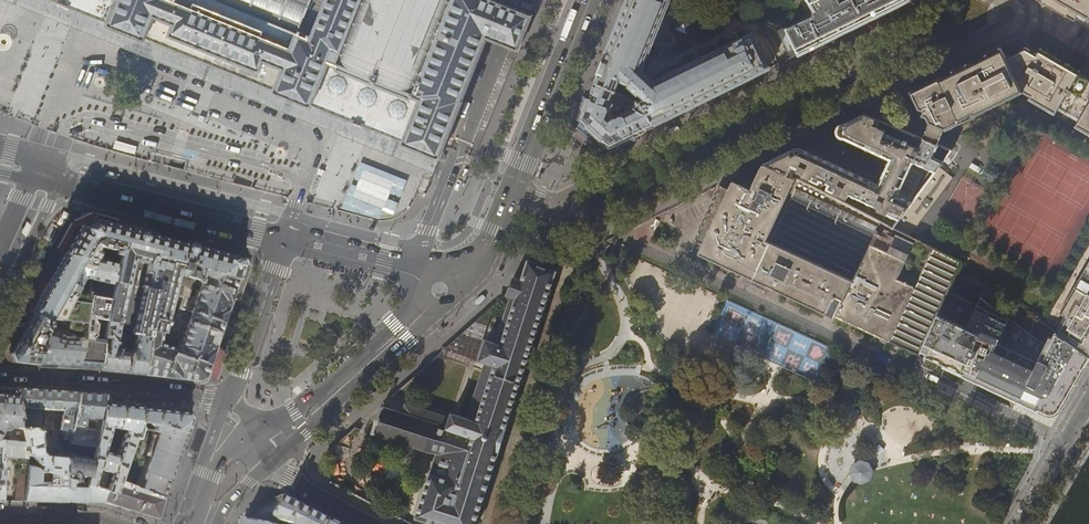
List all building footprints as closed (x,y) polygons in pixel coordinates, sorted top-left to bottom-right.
[(460,104),(461,101),(460,101),(461,99),(464,91),(465,89),(468,80),(469,81),(469,79),(469,78),(472,70),(473,70),(473,68),(476,60),(477,60),(477,58),(481,50),(482,48),(481,48),(485,39),(486,38),(487,38),(494,41),(495,41),(494,41),(496,42),(497,42),(502,44),(503,44),(504,45),(503,45),(505,46),(505,45),(506,46),(506,45),(507,46),(512,48),(513,48),(513,49),(514,49),(514,50),(516,51),(517,51),(518,48),(517,48),(518,46),(520,40),(520,39),(521,39),(521,38),(522,37),(522,36),(522,35),(524,30),(524,29),(525,29),(526,27),(525,27),(526,27),(525,26),(526,25),(528,20),(529,19),(529,18),(530,18),(531,15),(530,15),(534,5),(535,5),(537,0),(81,0),(81,1),(83,2),(84,1),(91,4),(91,5),(93,6),(94,5),(101,8),(101,9),(103,10),(104,8),(111,11),(111,13),(112,14),(109,23),(108,22),(107,23),(107,24),(108,24),(107,26),(110,27),(110,26),(112,27),(112,26),(120,30),(120,31),(121,31),(121,32),(122,31),(123,30),(127,32),(131,33),(130,34),(131,34),(131,35),(131,36),(132,36),(132,35),(133,35),(141,38),(141,39),(142,39),(142,40),(144,41),(145,39),(146,39),(147,38),(146,38),(146,37),(145,37),(149,28),(151,29),(152,28),(159,31),(158,32),(161,33),(161,32),(169,35),(168,35),(168,36),(171,37),(171,36),(178,39),(178,40),(180,41),(181,40),(188,43),(188,44),(190,45),(191,44),(198,47),(198,48),(200,49),(201,48),(204,49),(208,51),(207,52),(210,53),(210,52),(214,53),(218,55),(217,56),(220,57),(220,56),(224,57),(227,59),(227,60),(230,61),(230,60),(237,63),(237,64),(239,65),(240,64),(244,65),(247,67),(249,69),(250,68),(257,71),(259,72),(267,74),(267,75),(266,75),(269,77),(269,76),(277,78),(276,79),(278,80),(277,81),(278,81),(277,83),(278,83),(276,87),(275,89),(274,88),(274,89),(273,89),(273,90),(272,90),(273,90),(273,91),(273,93),(275,94),(276,93),(276,94),(277,93),(286,97),(286,98),(287,98),(287,97),(288,97),(288,96),(292,98),(296,99),(296,101),(296,102),(297,102),(298,102),(298,101),(307,105),(307,106),(307,107),(310,108),(311,106),(312,106),(312,105),(312,104),(311,104),(311,103),(313,104),(314,100),(316,96),(317,96),(317,95),(324,98),(324,99),(327,100),(327,99),(334,102),(334,103),(337,104),(337,103),(344,106),(344,107),(347,108),(347,107),(351,108),(354,110),(354,111),(357,112),(357,111),(361,112),(364,114),(364,115),(367,116),(367,115),(371,116),(374,118),(374,119),(377,120),(377,119),(384,122),(384,123),(387,124),(387,123),(394,126),(394,127),(397,128),(397,127),(404,130),(404,131),(406,131),(406,132),(407,132),(403,140),(402,140),(401,140),(401,141),(400,141),(401,142),(401,144),(402,144),(403,145),(404,145),(405,145),(405,144),(414,148),(414,149),(415,149),(424,152),(424,153),(425,153),(426,153),(435,156),(435,157),(435,158),(438,159),(439,157),(438,156),(439,156),(439,155),(438,155),(442,146),(443,146),(443,145),(442,145),(446,136),(447,135),(447,134),(447,133),(450,125),(451,125),(451,124),(451,123),(454,115),(455,115),(455,114),(455,113),(458,105),(459,105),(460,104)] [(625,8),(623,13),(620,20),(614,34),(602,65),(595,82),(628,95),(638,99),(641,100),(654,125),(769,68),(765,60),(769,59),(762,45),(759,47),(752,34),(654,83),(653,82),(653,81),(644,71),(643,71),(642,71),(671,0),(628,0),(625,8)] [(811,5),(807,7),(811,14),(815,12),(817,15),(787,30),(800,53),(833,37),(853,27),(884,12),(908,0),(847,0),(841,3),(839,0),(808,0),(811,5)] [(1045,4),(1074,22),(1079,13),(1085,3),(1086,4),(1088,0),(1038,0),(1045,4)] [(1086,4),(1085,3),(1079,13),(1086,17),(1088,19),(1088,0),(1086,4)] [(692,21),(681,16),(675,31),(686,35),(692,21)] [(1026,47),(1005,57),(1023,92),(1029,97),(1027,99),(1055,115),(1059,108),(1060,106),(1072,86),(1079,74),(1080,71),(1041,48),(1038,54),(1026,47)] [(975,60),(938,78),(960,123),(1023,92),(1005,57),(1000,48),(975,60)] [(1079,74),(1072,86),(1060,106),(1059,108),(1068,113),(1079,119),(1088,101),(1088,80),(1088,79),(1079,74)] [(927,116),(930,123),(944,129),(946,129),(960,123),(938,78),(928,83),(911,92),(919,107),(925,110),(923,115),(927,116)] [(621,111),(628,95),(595,82),(582,115),(581,118),(585,122),(611,146),(640,132),(654,125),(641,100),(638,99),(636,107),(624,113),(621,111)] [(1079,119),(1076,124),(1075,126),(1088,135),(1088,101),(1079,119)] [(774,158),(763,163),(820,191),(824,184),(828,186),(826,190),(846,199),(848,194),(878,207),(877,210),(887,214),(888,214),(899,219),(912,202),(898,195),(913,161),(927,167),(935,171),(938,167),(944,159),(935,156),(939,145),(938,145),(924,139),(920,148),(909,143),(909,142),(905,140),(905,141),(888,133),(888,132),(887,131),(887,130),(878,127),(880,122),(863,115),(858,117),(852,120),(839,126),(839,136),(853,142),(878,153),(890,159),(878,185),(855,174),(819,158),(805,152),(790,150),(774,158)] [(611,146),(585,122),(580,128),(604,150),(611,147),(611,146)] [(944,129),(930,123),(927,130),(924,139),(938,145),(941,136),(944,129)] [(937,155),(947,159),(951,148),(941,144),(937,155)] [(710,229),(705,227),(698,240),(704,243),(699,253),(733,269),(903,349),(916,355),(917,354),(919,350),(947,289),(960,261),(954,257),(919,240),(915,238),(913,243),(896,234),(893,241),(875,232),(880,221),(820,191),(763,163),(761,168),(758,174),(755,182),(751,189),(733,181),(728,191),(723,188),(716,202),(722,204),(717,216),(710,229)] [(912,202),(899,219),(893,227),(908,235),(952,177),(938,167),(935,171),(912,202)] [(935,171),(927,167),(912,202),(935,171)] [(363,168),(352,197),(384,210),(395,181),(363,168)] [(48,264),(56,269),(65,253),(75,236),(79,229),(99,220),(111,223),(112,218),(96,214),(91,215),(73,223),(58,249),(57,249),(48,264)] [(104,334),(103,338),(109,339),(108,344),(102,343),(99,370),(113,372),(143,375),(150,330),(161,332),(170,333),(172,326),(167,324),(169,315),(167,315),(167,314),(170,314),(175,296),(183,298),(187,288),(193,290),(200,268),(238,278),(243,263),(241,259),(239,255),(214,249),(191,243),(132,228),(111,223),(99,220),(79,229),(75,236),(65,253),(96,261),(91,279),(89,296),(111,300),(104,334)] [(919,240),(954,257),(957,251),(944,245),(943,247),(921,236),(919,240)] [(238,278),(234,293),(239,295),(249,265),(245,259),(239,251),(215,245),(214,249),(239,255),(241,259),(243,263),(238,278)] [(65,253),(56,269),(49,282),(31,313),(48,322),(38,364),(37,367),(65,368),(77,369),(80,352),(81,352),(89,296),(91,279),(96,261),(65,253)] [(383,406),(378,420),(374,433),(375,433),(374,436),(375,436),(376,434),(401,442),(399,447),(401,454),(408,456),(413,453),(415,446),(437,454),(429,475),(415,518),(433,523),(476,523),(557,271),(551,269),(528,261),(522,280),(514,277),(511,284),(507,295),(506,299),(510,301),(496,343),(487,340),(464,333),(448,347),(445,349),(481,360),(487,362),(469,418),(453,413),(451,418),(406,404),(403,413),(385,407),(384,407),(383,406)] [(234,293),(238,278),(200,268),(193,290),(187,288),(183,298),(179,309),(190,313),(187,322),(183,321),(180,331),(177,330),(174,341),(166,338),(164,346),(159,344),(161,332),(150,330),(143,375),(167,378),(198,382),(205,377),(208,370),(216,346),(222,328),(234,293)] [(1083,273),(1062,309),(1060,313),(1065,316),(1056,331),(1058,333),(1088,356),(1088,276),(1083,273)] [(983,298),(981,304),(947,289),(919,350),(922,351),(924,353),(923,357),(925,358),(965,377),(970,380),(977,383),(1012,401),(1044,417),(1048,418),(1052,418),(1055,415),(1075,380),(1077,381),(1088,360),(1088,356),(1058,333),(1054,340),(1052,339),(1047,346),(983,298)] [(98,333),(104,334),(111,300),(89,296),(81,352),(80,352),(77,369),(88,369),(99,370),(102,343),(103,341),(91,339),(94,318),(100,320),(98,333)] [(480,296),(480,297),(476,300),(476,301),(475,302),(476,303),(476,304),(477,304),(478,305),(479,305),(480,305),(480,304),(484,301),(484,300),(485,299),(485,298),(485,297),(484,297),(483,296),(482,296),(481,296),(480,296)] [(479,319),(475,323),(486,326),(492,308),(483,316),(479,319)] [(23,329),(19,336),(9,353),(9,354),(13,361),(25,363),(38,364),(48,322),(31,313),(25,324),(23,329)] [(4,350),(9,353),(19,336),(13,333),(4,350)] [(216,346),(208,370),(205,377),(198,382),(203,382),(207,381),(211,379),(221,348),(216,346)] [(734,353),(726,349),(721,358),(730,362),(731,362),(736,364),(739,356),(734,354),(734,353)] [(16,389),(17,395),(25,442),(27,455),(30,455),(39,465),(38,469),(42,470),(52,473),(63,476),(67,455),(44,453),(42,452),(40,436),(41,409),(62,410),(57,434),(58,441),(69,443),(78,393),(46,391),(16,389)] [(3,394),(0,393),(0,440),(25,442),(17,395),(3,394)] [(82,394),(78,393),(69,443),(95,448),(100,428),(103,404),(104,395),(82,394)] [(113,404),(107,394),(104,394),(104,395),(103,404),(113,404)] [(191,419),(186,412),(145,407),(118,405),(113,404),(103,404),(100,428),(95,448),(92,460),(88,477),(86,484),(97,487),(101,470),(114,473),(110,491),(116,493),(119,481),(133,437),(138,439),(141,428),(148,429),(162,431),(163,426),(186,433),(191,419)] [(182,443),(186,433),(163,426),(162,431),(148,429),(141,428),(138,439),(133,437),(119,481),(164,497),(166,490),(178,457),(182,443)] [(17,458),(18,466),(14,501),(24,501),(28,466),(27,455),(25,442),(0,440),(0,501),(2,501),(3,457),(3,458),(4,459),(5,459),(15,460),(16,460),(17,459),(17,458)] [(67,455),(63,476),(77,481),(78,475),(88,477),(92,460),(67,455)] [(853,466),(850,475),(854,481),(861,483),(869,479),(871,472),(868,465),(860,462),(853,466)] [(38,469),(28,466),(24,501),(61,502),(102,503),(107,490),(97,487),(86,484),(77,481),(63,476),(52,473),(51,480),(47,480),(47,483),(41,482),(42,470),(38,469)] [(110,491),(107,490),(102,503),(108,503),(133,511),(157,518),(158,515),(161,507),(163,498),(164,497),(119,481),(116,493),(110,491)] [(244,519),(271,523),(273,523),(277,518),(280,521),(296,523),(330,523),(332,521),(310,509),(287,497),(284,498),(244,518),(244,519)] [(161,507),(158,515),(162,516),(165,511),(169,500),(163,498),(161,507)]
